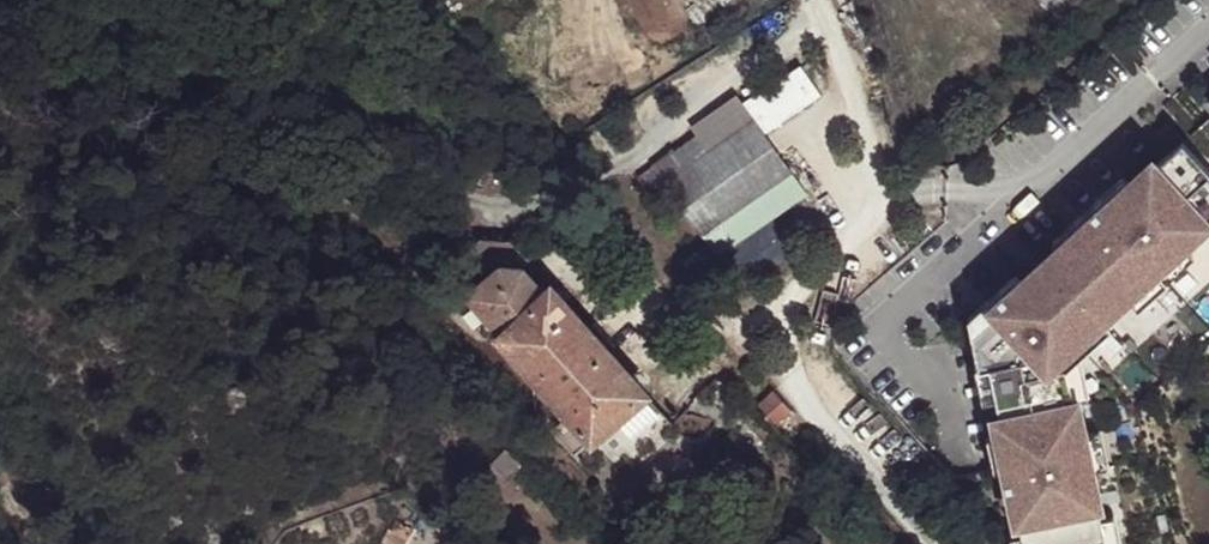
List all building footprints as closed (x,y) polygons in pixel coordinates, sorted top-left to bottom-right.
[(746,92),(762,125),(821,96),(804,63),(746,92)] [(662,185),(749,119),(738,104),(717,119),(713,115),(690,132),(694,137),(674,152),(673,151),(650,168),(662,185)] [(789,172),(749,119),(662,185),(670,195),(701,237),(789,172)] [(1190,139),(1208,159),(1208,158),(1208,121),(1190,139)] [(1022,534),(1025,543),(1069,543),(1104,536),(1089,469),(1091,469),(1083,431),(1075,433),(1068,400),(1071,399),(1062,363),(1059,364),(1055,347),(1071,338),(1074,341),(1126,295),(1128,298),(1208,225),(1208,224),(1207,222),(1208,220),(1208,172),(1184,144),(1133,190),(1124,180),(1096,203),(1099,206),(1069,233),(1075,240),(1010,297),(1003,289),(973,315),(980,323),(970,332),(978,366),(988,364),(999,416),(996,416),(1007,466),(1000,468),(1005,488),(1010,487),(1017,520),(1019,519),(1022,534)] [(670,195),(662,185),(650,168),(635,179),(655,206),(670,195)] [(804,192),(789,172),(701,237),(717,257),(804,192)] [(585,440),(614,472),(667,425),(605,353),(611,349),(593,326),(586,333),(549,290),(543,296),(512,261),(519,255),(508,244),(477,241),(441,274),(462,299),(464,298),(495,333),(493,335),(564,416),(550,429),(571,452),(585,440)] [(1062,363),(1071,399),(1078,398),(1070,362),(1062,363)] [(790,410),(774,393),(758,407),(761,410),(774,425),(790,410)] [(827,451),(811,434),(795,448),(811,466),(827,451)] [(472,475),(488,491),(512,469),(514,467),(498,450),(472,475)] [(488,491),(481,497),(492,507),(507,492),(510,494),(524,481),(512,469),(488,491)] [(412,527),(395,520),(383,541),(390,543),(405,543),(412,527)] [(1015,535),(1017,543),(1025,543),(1022,534),(1015,535)] [(1115,534),(1069,543),(1117,543),(1115,534)]
